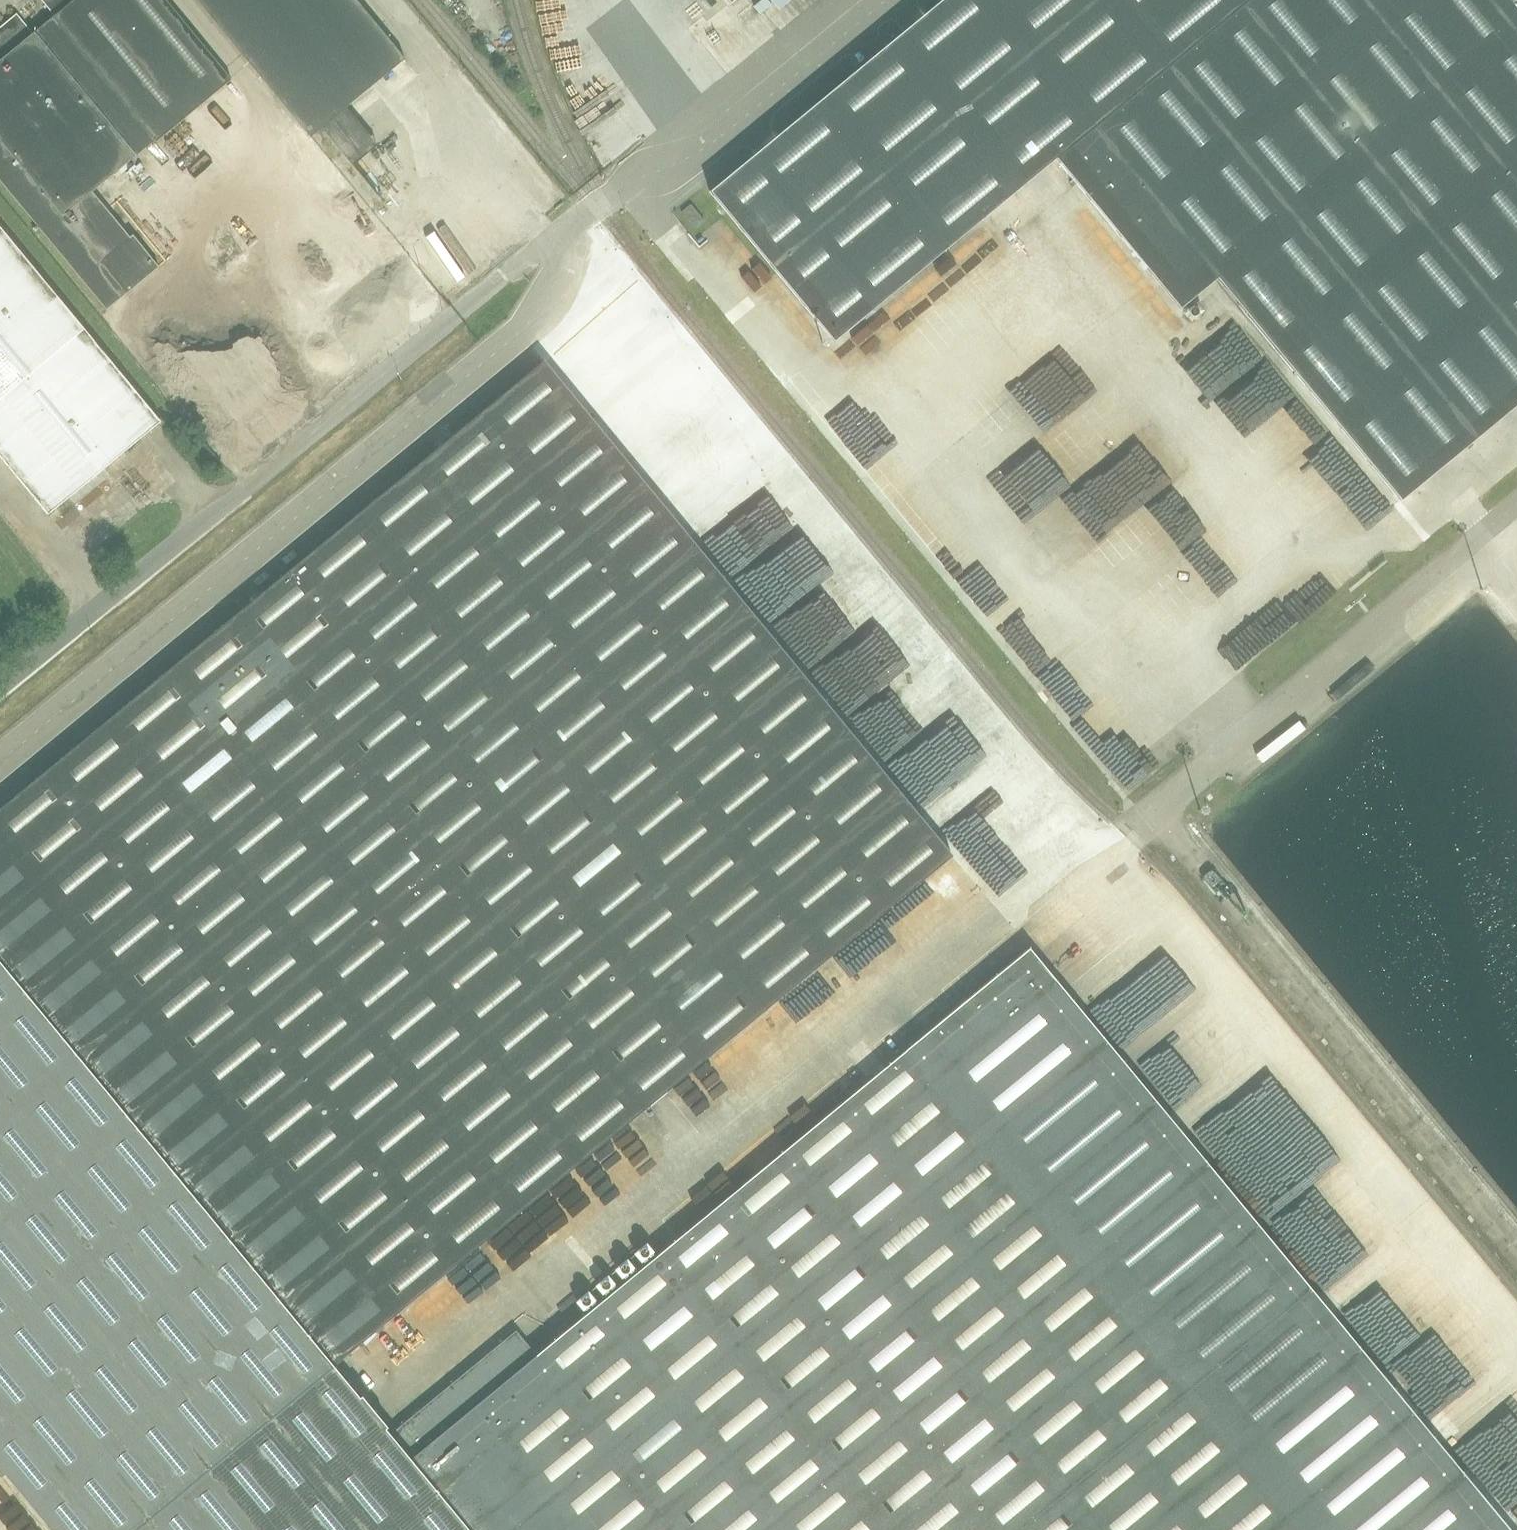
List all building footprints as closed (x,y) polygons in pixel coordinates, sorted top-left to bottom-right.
[(165,0),(40,0),(54,16),(53,18),(156,143),(232,80),(165,0)] [(311,137),(405,59),(357,0),(198,0),(311,137)] [(710,192),(834,342),(1056,159),(1180,309),(1217,279),(1400,501),(1516,404),(1516,0),(942,0),(710,192)] [(108,310),(128,293),(129,293),(161,267),(134,235),(131,237),(94,192),(137,155),(35,32),(34,34),(17,14),(3,26),(6,29),(0,34),(0,180),(108,310)] [(696,229),(705,221),(691,204),(682,212),(696,229)] [(48,514),(161,421),(0,226),(0,456),(48,514)] [(410,1303),(952,856),(544,361),(0,809),(0,1467),(52,1529),(1302,1529),(1034,1205),(1157,1104),(1029,948),(411,1459),(334,1366),(410,1303)]
